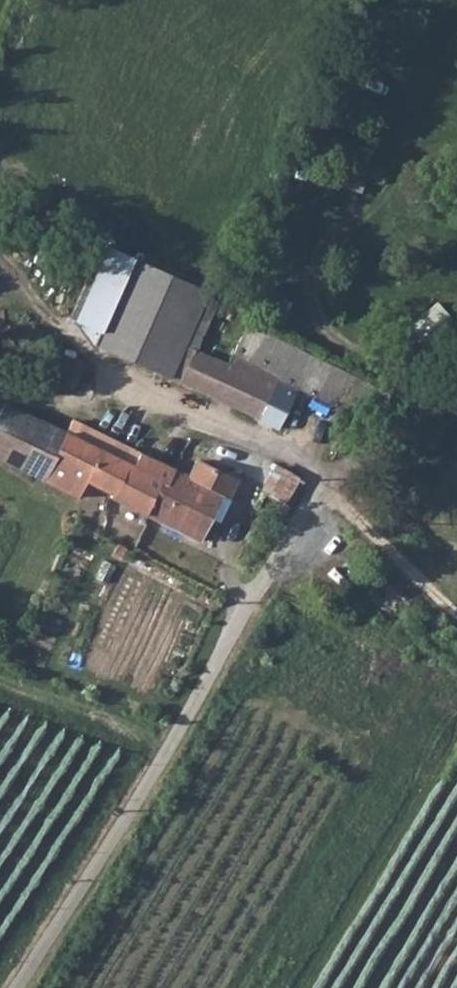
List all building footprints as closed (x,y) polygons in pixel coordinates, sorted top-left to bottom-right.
[(105,243),(73,317),(102,330),(104,331),(136,257),(105,243)] [(102,330),(96,343),(146,367),(186,279),(150,263),(136,257),(104,331),(102,330)] [(187,339),(194,322),(209,289),(186,279),(146,367),(169,377),(187,339)] [(246,329),(236,352),(281,372),(282,370),(381,414),(391,392),(246,329)] [(216,398),(231,363),(197,347),(198,345),(187,339),(169,377),(216,398)] [(67,382),(78,358),(66,351),(57,368),(51,366),(48,373),(67,382)] [(216,398),(261,418),(279,375),(281,372),(236,352),(231,363),(216,398)] [(296,388),(377,423),(381,414),(282,370),(281,372),(279,375),(297,385),(296,388)] [(279,375),(261,418),(279,426),(296,388),(297,385),(279,375)] [(0,421),(0,457),(20,466),(42,420),(9,404),(2,418),(0,421)] [(42,420),(20,466),(46,479),(68,433),(42,420)] [(129,463),(135,450),(74,420),(68,433),(46,479),(84,496),(90,482),(115,494),(129,463)] [(129,463),(138,467),(144,454),(135,450),(129,463)] [(179,471),(144,454),(138,467),(129,463),(115,494),(114,497),(151,514),(166,483),(173,485),(179,471)] [(223,493),(232,497),(240,479),(200,461),(192,477),(187,476),(179,471),(173,485),(166,483),(151,514),(202,538),(223,493)] [(285,502),(298,479),(279,468),(266,491),(285,502)]
